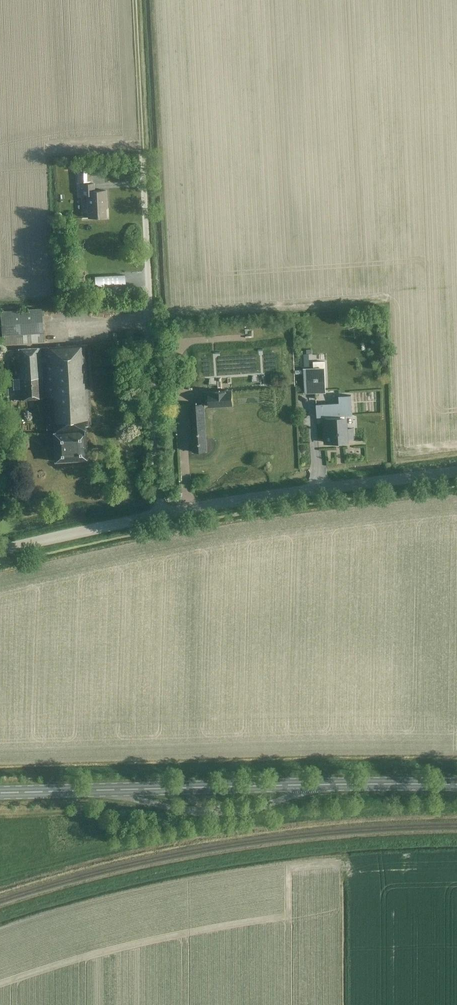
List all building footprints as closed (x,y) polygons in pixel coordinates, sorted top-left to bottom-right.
[(90,181),(90,167),(75,168),(76,182),(90,181)] [(92,190),(91,183),(78,183),(79,195),(86,195),(87,218),(104,217),(103,208),(104,208),(103,190),(92,190)] [(125,286),(125,274),(94,276),(95,288),(125,286)] [(42,321),(41,308),(0,311),(2,343),(43,340),(43,332),(42,321)] [(89,426),(85,344),(14,349),(17,400),(44,398),(45,429),(52,428),(53,461),(85,458),(83,426),(89,426)] [(326,392),(325,361),(313,361),(313,367),(305,368),(306,393),(326,392)] [(233,404),(232,390),(208,391),(209,406),(233,404)] [(346,428),(346,418),(345,418),(344,415),(352,414),(351,395),(339,395),(339,402),(316,404),(317,417),(325,416),(326,419),(325,419),(326,442),(347,441),(347,439),(353,438),(353,428),(346,428)] [(205,450),(202,403),(189,404),(192,451),(205,450)]
